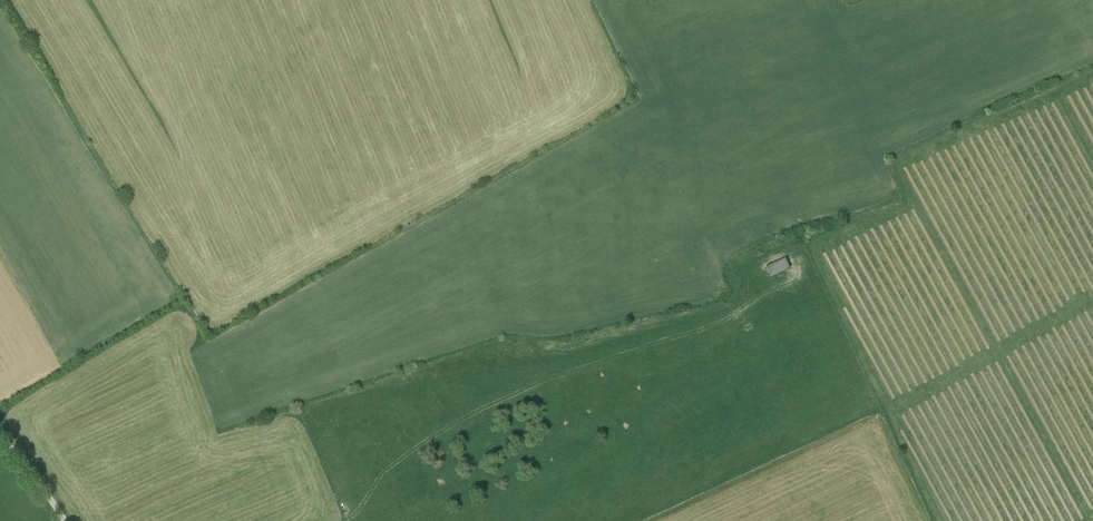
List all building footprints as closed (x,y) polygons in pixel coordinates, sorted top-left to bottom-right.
[(788,259),(767,266),(771,277),(792,270),(788,259)]
